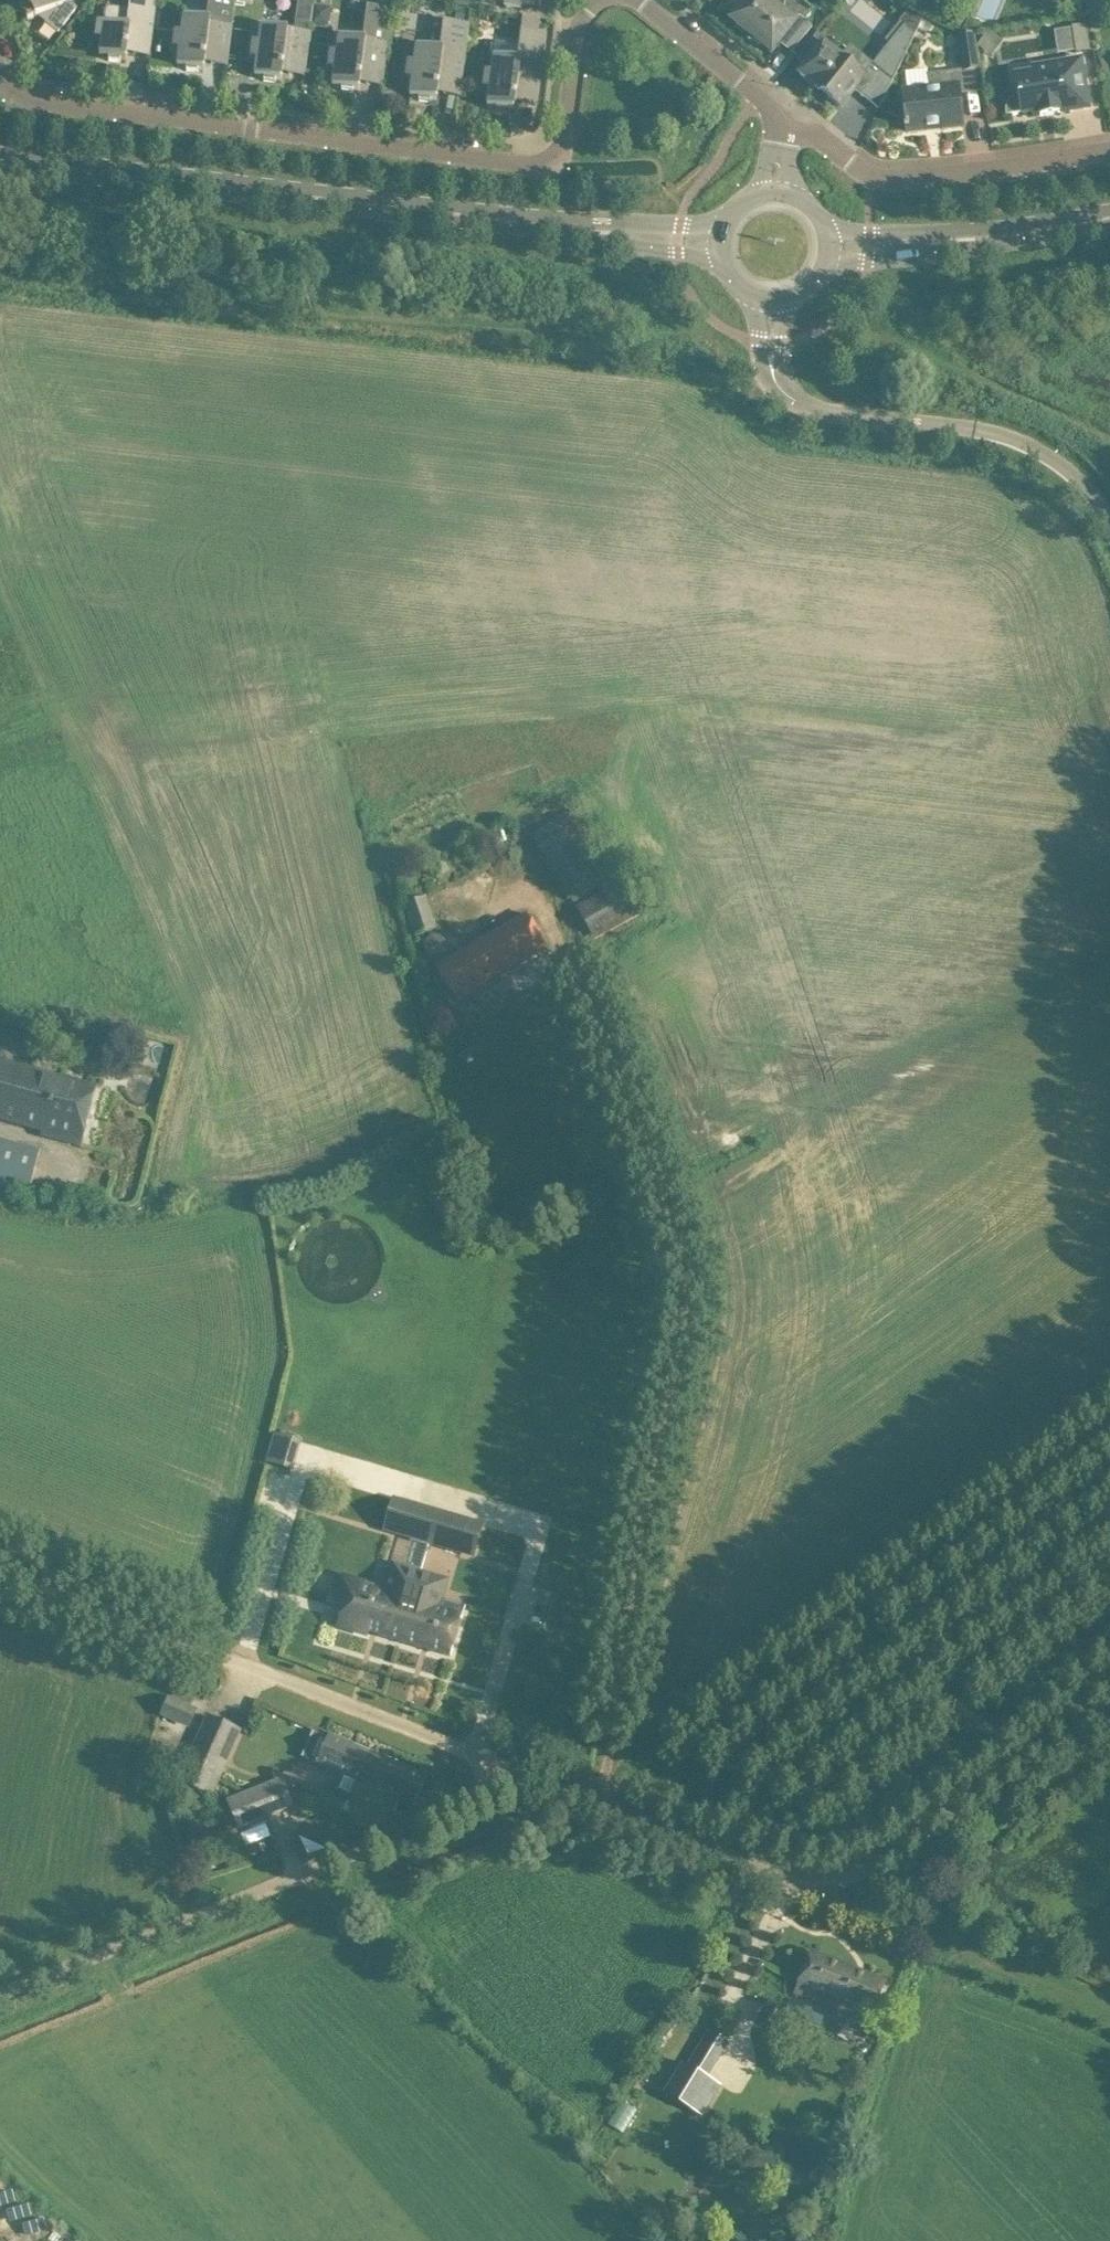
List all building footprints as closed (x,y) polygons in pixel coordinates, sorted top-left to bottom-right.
[(61,0),(20,0),(28,20),(41,15),(48,20),(46,22),(59,33),(78,7),(71,2),(63,5),(61,0)] [(157,0),(132,0),(131,8),(107,5),(105,22),(99,21),(97,37),(103,37),(100,56),(127,60),(129,45),(135,46),(134,53),(149,55),(157,0)] [(235,0),(210,0),(207,18),(185,15),(182,32),(176,31),(174,47),(180,48),(178,66),(204,70),(206,55),(212,56),(211,63),(227,65),(232,21),(234,6),(235,0)] [(393,0),(371,0),(371,5),(368,5),(365,38),(340,35),(337,52),(331,51),(329,67),(335,68),(333,87),(359,90),(361,75),(367,76),(366,83),(382,85),(387,41),(392,8),(393,0)] [(506,1),(505,7),(521,9),(522,3),(541,5),(542,0),(501,0),(506,1)] [(745,1),(731,18),(752,35),(753,44),(755,43),(756,44),(758,44),(760,45),(761,46),(763,44),(772,51),(779,43),(792,53),(806,35),(813,27),(805,21),(799,16),(795,20),(784,12),(785,0),(746,0),(745,1)] [(1088,12),(1102,9),(1100,0),(1085,0),(1088,12)] [(304,75),(310,31),(311,24),(313,5),(298,3),(295,29),(262,25),(260,42),(254,41),(252,57),(258,58),(255,77),(282,80),(284,65),(290,66),(289,73),(304,75)] [(332,7),(313,5),(311,24),(329,27),(332,7)] [(954,5),(947,22),(962,28),(969,11),(954,5)] [(459,95),(468,23),(470,8),(469,8),(455,6),(453,21),(445,20),(441,48),(417,45),(415,62),(409,61),(407,77),(413,78),(410,97),(437,100),(439,85),(445,86),(444,93),(459,95)] [(546,33),(534,32),(535,27),(539,28),(541,18),(524,16),(518,58),(494,55),(492,72),(486,71),(484,87),(490,88),(488,106),(514,110),(516,95),(522,96),(521,103),(537,105),(546,33)] [(814,56),(800,73),(841,106),(855,88),(879,108),(894,79),(894,78),(916,32),(904,23),(880,53),(874,60),(864,72),(843,54),(826,41),(814,56)] [(1090,49),(1085,24),(1072,26),(1076,52),(1090,49)] [(957,34),(962,70),(980,67),(975,31),(957,34)] [(1006,112),(1006,115),(1040,109),(1041,114),(1088,107),(1081,59),(1033,67),(1033,72),(1015,75),(1018,93),(1016,94),(1013,96),(1011,98),(1008,101),(1007,105),(1006,108),(1006,112)] [(959,85),(958,85),(957,70),(928,73),(930,88),(903,91),(907,121),(904,122),(905,127),(907,127),(908,131),(925,130),(942,128),(963,126),(961,104),(959,85)] [(577,908),(595,938),(645,909),(627,878),(577,908)] [(436,928),(425,895),(403,902),(414,935),(436,928)] [(457,1001),(547,947),(527,913),(437,967),(457,1001)] [(450,949),(445,936),(433,934),(424,943),(429,956),(441,958),(450,949)] [(0,1060),(0,1118),(44,1131),(43,1135),(80,1144),(96,1086),(0,1060)] [(0,1140),(0,1184),(30,1191),(41,1150),(0,1140)] [(272,1429),(264,1461),(291,1468),(299,1436),(272,1429)] [(429,1542),(438,1511),(407,1502),(398,1532),(429,1542)] [(461,1551),(469,1520),(438,1511),(429,1542),(461,1551)] [(369,1631),(400,1640),(420,1571),(401,1565),(392,1595),(365,1587),(366,1582),(342,1575),(334,1603),(343,1605),(336,1629),(367,1638),(369,1631)] [(420,1571),(400,1640),(451,1655),(465,1605),(464,1604),(461,1615),(431,1606),(440,1577),(420,1571)] [(190,1728),(198,1708),(170,1696),(162,1715),(190,1728)] [(180,1780),(212,1794),(241,1730),(208,1715),(180,1780)] [(329,1737),(317,1763),(344,1775),(338,1788),(360,1797),(378,1805),(383,1792),(399,1799),(414,1805),(426,1777),(384,1758),(330,1734),(329,1737)] [(239,1827),(264,1817),(294,1805),(283,1777),(228,1799),(239,1827)] [(811,1953),(794,1993),(837,2011),(836,2013),(867,2025),(884,1983),(811,1953)] [(710,2029),(702,2042),(721,2054),(729,2041),(710,2029)] [(685,2062),(665,2094),(694,2111),(713,2080),(685,2062)] [(734,2106),(701,2153),(719,2166),(752,2119),(734,2106)]
